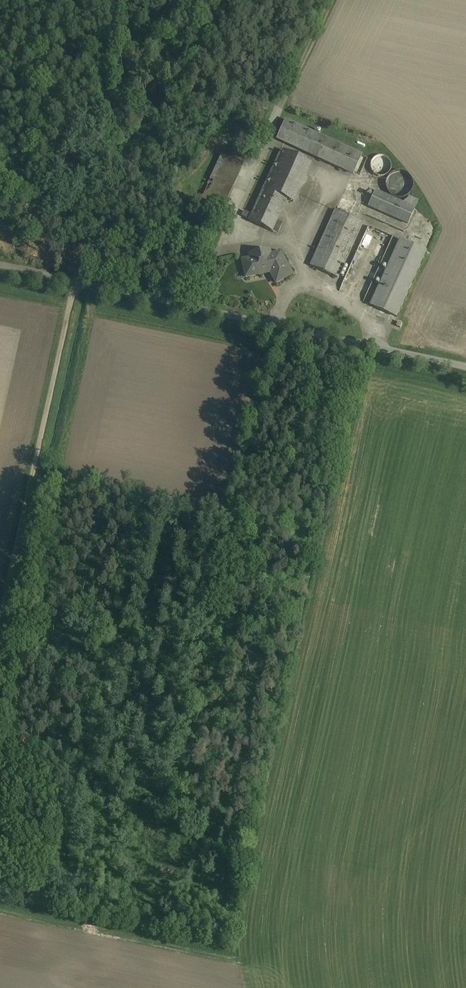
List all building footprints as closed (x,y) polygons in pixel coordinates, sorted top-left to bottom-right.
[(316,132),(306,154),(350,174),(360,153),(316,132)] [(277,149),(246,217),(260,224),(273,195),(280,198),(298,158),(277,149)] [(227,207),(245,162),(222,153),(204,198),(208,199),(211,192),(215,193),(217,188),(225,192),(223,198),(227,199),(224,206),(227,207)] [(387,165),(387,157),(373,158),(374,166),(387,165)] [(388,173),(389,191),(397,190),(397,198),(411,197),(410,172),(388,173)] [(372,192),(366,204),(406,223),(412,210),(372,192)] [(309,266),(340,280),(366,224),(335,209),(309,266)] [(392,312),(421,249),(366,224),(340,280),(337,287),(392,312)] [(277,284),(292,275),(280,254),(270,256),(269,252),(250,256),(251,260),(243,261),(246,278),(270,274),(277,284)]
